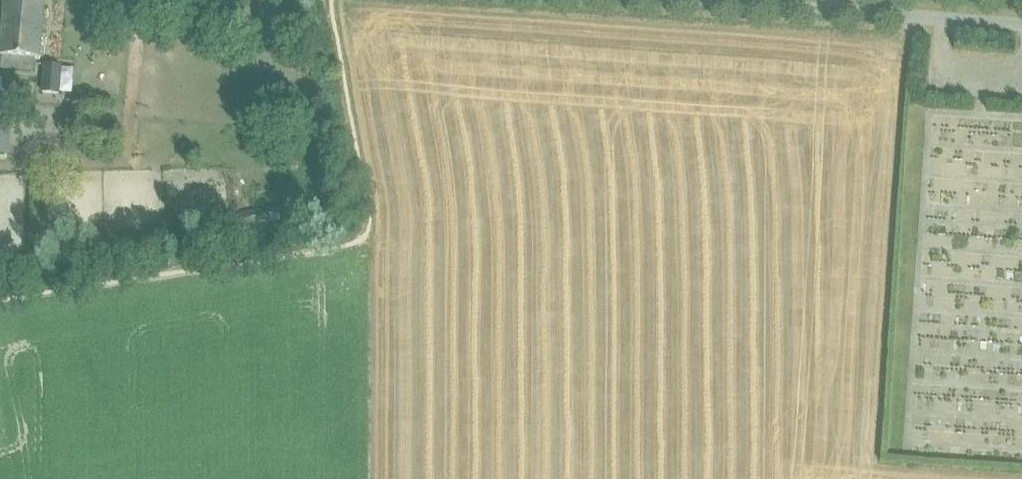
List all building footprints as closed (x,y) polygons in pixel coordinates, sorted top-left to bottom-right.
[(4,57),(6,57),(5,69),(37,73),(38,60),(43,61),(49,0),(30,0),(29,3),(9,2),(4,57)] [(45,64),(43,93),(59,94),(62,65),(45,64)] [(6,156),(9,119),(0,118),(0,155),(6,156)] [(280,212),(258,217),(260,227),(282,222),(280,212)]
